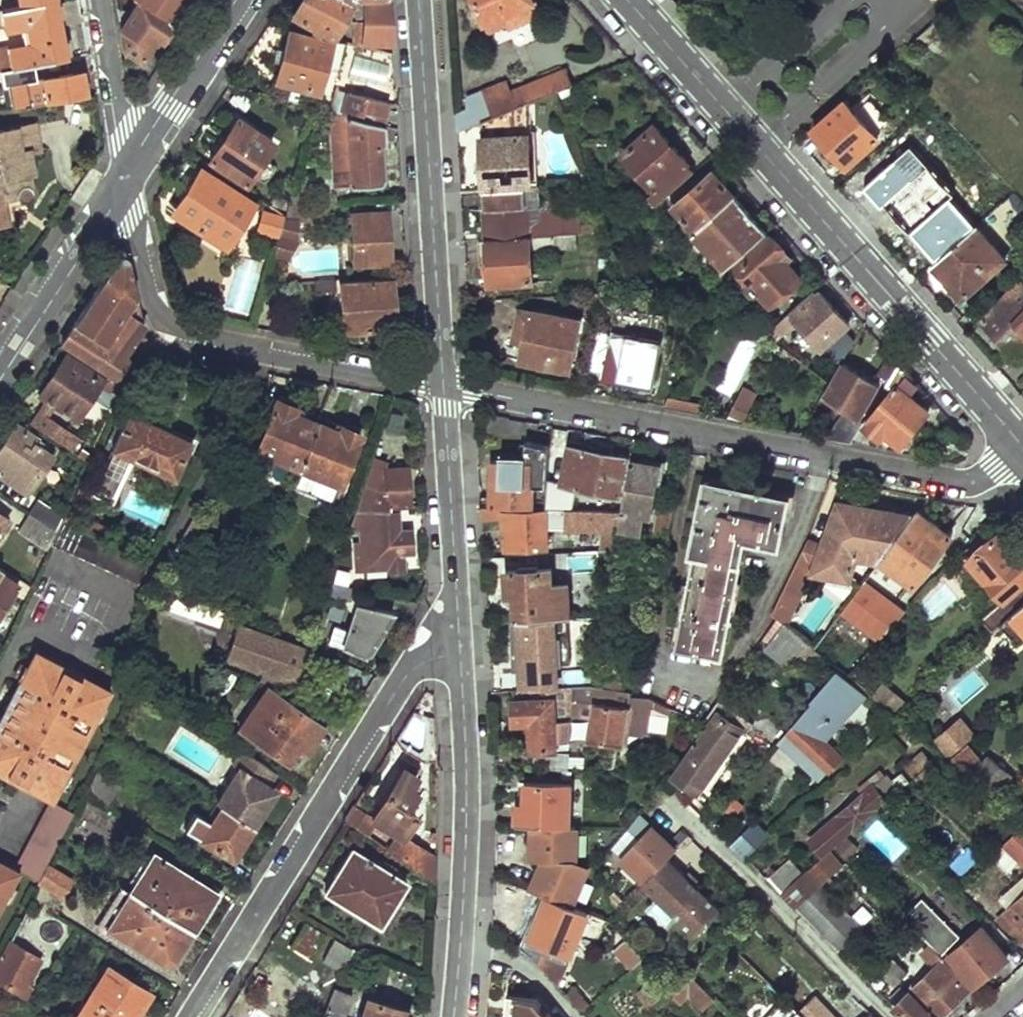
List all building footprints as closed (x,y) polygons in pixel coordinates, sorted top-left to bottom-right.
[(21,4),(0,8),(0,9),(4,27),(23,23),(25,43),(6,48),(8,56),(0,58),(0,68),(33,62),(64,56),(56,0),(40,0),(21,4)] [(137,2),(120,30),(123,49),(140,60),(154,37),(161,41),(187,0),(135,0),(137,2)] [(327,31),(342,0),(301,0),(293,14),(312,24),(310,28),(315,32),(319,27),(327,31)] [(391,45),(388,0),(351,0),(351,43),(361,46),(361,43),(391,45)] [(532,0),(472,0),(487,33),(511,22),(513,25),(538,14),(532,0)] [(272,79),(316,92),(323,66),(329,43),(287,31),(272,79)] [(344,47),(329,43),(323,66),(338,70),(344,47)] [(88,93),(83,70),(36,77),(33,62),(0,68),(0,70),(3,85),(7,85),(11,107),(88,93)] [(509,90),(504,80),(464,96),(467,107),(454,113),(455,133),(478,122),(526,103),(571,84),(564,68),(509,90)] [(329,113),(380,124),(386,104),(330,90),(325,112),(329,113)] [(879,138),(846,102),(814,129),(827,144),(847,166),(879,138)] [(483,190),(531,186),(526,103),(478,122),(483,190)] [(335,187),(376,185),(375,143),(383,142),(382,125),(380,124),(329,113),(335,187)] [(209,159),(239,178),(266,138),(235,117),(209,159)] [(17,219),(14,195),(20,194),(22,196),(26,198),(29,198),(31,197),(34,194),(36,191),(36,189),(36,187),(34,184),(32,182),(31,173),(37,172),(32,149),(42,147),(37,122),(0,129),(0,222),(17,219)] [(647,196),(655,204),(693,171),(687,164),(686,162),(657,130),(653,125),(621,154),(653,190),(647,196)] [(944,190),(903,145),(856,186),(874,201),(881,198),(935,264),(977,226),(940,194),(944,190)] [(181,216),(224,246),(252,205),(200,168),(187,187),(196,194),(181,216)] [(672,206),(694,231),(734,196),(719,180),(710,171),(672,206)] [(286,205),(308,204),(308,186),(292,188),(286,205)] [(692,233),(725,270),(765,232),(753,217),(734,196),(694,231),(692,233)] [(298,220),(312,219),(310,204),(308,204),(286,205),(282,219),(282,221),(298,220)] [(568,234),(581,232),(579,219),(527,224),(525,204),(484,209),(486,240),(568,234)] [(352,267),(389,265),(385,213),(347,214),(352,267)] [(258,230),(278,236),(282,221),(282,219),(263,214),(258,230)] [(297,241),(298,220),(282,221),(278,236),(273,254),(286,258),(297,241)] [(1008,259),(977,226),(935,264),(955,287),(964,297),(1008,259)] [(489,283),(532,281),(529,247),(539,246),(539,251),(553,251),(553,249),(568,247),(568,234),(486,240),(489,283)] [(736,267),(772,306),(799,280),(788,267),(780,257),(785,252),(770,236),(736,267)] [(74,326),(132,365),(139,353),(145,339),(128,266),(126,262),(125,259),(121,258),(118,259),(74,326)] [(337,297),(338,280),(313,278),(312,295),(337,297)] [(1022,280),(984,320),(1006,343),(1018,355),(1022,351),(1022,280)] [(343,330),(384,327),(383,303),(390,302),(388,281),(339,283),(343,330)] [(796,321),(818,347),(846,323),(836,312),(818,291),(816,294),(812,289),(774,328),(769,337),(774,339),(796,321)] [(667,317),(615,307),(609,341),(595,338),(588,371),(653,384),(667,317)] [(520,361),(569,370),(579,321),(530,310),(520,361)] [(114,382),(122,387),(132,365),(74,326),(62,344),(107,372),(104,376),(114,382)] [(98,386),(108,392),(114,382),(104,376),(103,379),(67,356),(41,395),(49,400),(56,404),(77,418),(98,386)] [(823,394),(858,416),(876,384),(860,374),(842,363),(823,394)] [(893,440),(899,446),(928,411),(904,389),(912,380),(898,364),(877,400),(881,404),(863,426),(887,446),(893,440)] [(726,419),(742,423),(757,394),(742,387),(726,419)] [(56,404),(49,400),(42,412),(49,416),(56,404)] [(252,450),(295,469),(314,425),(291,415),(293,409),(273,401),(252,450)] [(49,416),(42,412),(33,425),(72,452),(81,437),(49,416)] [(130,460),(172,478),(190,442),(127,412),(90,492),(109,502),(130,460)] [(848,444),(849,440),(844,437),(851,425),(839,418),(827,439),(848,444)] [(23,494),(54,448),(19,425),(0,452),(0,472),(6,476),(3,481),(23,494)] [(295,469),(337,485),(358,434),(341,427),(337,433),(314,425),(295,469)] [(530,461),(494,460),(496,497),(479,495),(479,505),(502,506),(542,509),(572,510),(569,446),(564,444),(554,498),(529,496),(530,461)] [(572,510),(603,512),(604,505),(585,501),(588,489),(619,495),(626,456),(569,446),(572,510)] [(619,513),(646,518),(658,467),(629,461),(619,513)] [(406,468),(385,468),(368,469),(352,516),(386,513),(386,506),(408,504),(406,468)] [(675,650),(719,658),(745,541),(777,548),(786,499),(702,481),(687,555),(694,557),(675,650)] [(29,515),(56,532),(62,519),(64,516),(38,500),(29,515)] [(837,509),(872,514),(874,508),(840,502),(837,509)] [(565,527),(616,530),(619,513),(603,512),(572,510),(542,509),(502,511),(502,506),(479,505),(481,521),(503,520),(504,548),(547,546),(546,522),(565,524),(565,527)] [(912,514),(874,508),(872,514),(837,509),(822,546),(806,539),(805,544),(769,612),(782,622),(808,573),(810,573),(848,581),(858,560),(877,561),(912,514)] [(175,548),(187,555),(208,517),(196,510),(175,548)] [(877,561),(911,586),(949,536),(915,510),(912,514),(877,561)] [(644,550),(663,555),(671,513),(657,511),(650,538),(646,537),(644,550)] [(386,513),(352,516),(347,529),(358,528),(359,539),(352,538),(355,568),(386,566),(387,569),(403,569),(401,551),(412,551),(410,529),(397,530),(395,512),(386,513)] [(19,529),(49,547),(56,532),(29,515),(19,529)] [(49,547),(135,586),(152,559),(62,519),(56,532),(49,547)] [(1018,556),(1022,552),(1022,550),(1003,527),(998,531),(1018,556)] [(993,631),(1001,623),(1015,611),(1022,604),(1022,552),(1018,556),(998,531),(968,556),(1002,595),(980,616),(993,631)] [(612,551),(615,537),(589,540),(590,552),(612,551)] [(572,574),(608,573),(612,551),(590,552),(570,553),(572,574)] [(549,620),(565,619),(564,586),(548,586),(547,569),(505,572),(508,595),(514,595),(515,622),(549,620)] [(18,586),(0,573),(0,614),(18,586)] [(865,576),(838,609),(877,641),(904,608),(865,576)] [(324,600),(349,605),(354,592),(328,586),(324,600)] [(345,652),(363,658),(389,613),(353,606),(348,634),(345,652)] [(1018,614),(1015,611),(1001,623),(1021,646),(1022,644),(1022,610),(1018,614)] [(512,682),(543,681),(543,669),(559,669),(558,657),(552,656),(549,620),(515,622),(508,622),(512,682)] [(785,621),(761,646),(784,667),(808,642),(785,621)] [(227,658),(297,683),(307,650),(240,625),(227,658)] [(331,650),(345,652),(348,634),(334,631),(331,650)] [(20,874),(35,882),(37,880),(46,863),(72,814),(52,804),(110,692),(35,653),(17,687),(26,692),(4,736),(0,734),(0,776),(48,801),(12,868),(0,862),(0,911),(20,874)] [(785,736),(828,771),(842,757),(816,734),(827,720),(819,713),(847,682),(838,674),(785,736)] [(882,683),(876,695),(897,705),(903,693),(882,683)] [(135,696),(144,700),(149,689),(141,684),(135,696)] [(596,689),(591,687),(587,686),(575,687),(573,716),(590,719),(596,689)] [(4,736),(26,692),(17,687),(0,719),(0,734),(4,736)] [(575,687),(514,691),(515,702),(512,703),(514,725),(529,724),(531,752),(557,751),(557,750),(559,750),(559,742),(571,741),(573,716),(575,687)] [(300,743),(308,748),(322,727),(266,688),(240,729),(286,762),(300,743)] [(637,694),(596,689),(590,719),(586,741),(595,743),(621,746),(624,731),(640,733),(640,731),(648,732),(648,728),(652,724),(654,714),(651,709),(652,707),(644,705),(646,699),(637,694)] [(679,780),(697,791),(739,727),(723,714),(679,780)] [(935,738),(947,752),(971,732),(957,718),(935,738)] [(753,752),(759,760),(774,743),(762,734),(754,742),(758,746),(753,752)] [(946,756),(960,767),(974,756),(963,742),(946,756)] [(221,806),(252,826),(275,792),(269,787),(278,775),(240,749),(232,764),(237,768),(215,802),(221,806)] [(994,791),(1009,772),(985,752),(969,770),(994,791)] [(910,765),(916,772),(930,759),(924,753),(910,765)] [(916,772),(923,780),(937,767),(930,759),(916,772)] [(410,775),(396,767),(368,816),(353,806),(344,820),(369,837),(379,822),(398,835),(413,812),(403,806),(410,792),(404,787),(410,775)] [(84,791),(108,806),(120,786),(96,769),(84,791)] [(817,834),(830,848),(834,845),(899,787),(887,775),(865,793),(863,791),(817,834)] [(534,826),(569,827),(570,785),(527,784),(526,805),(517,806),(516,825),(534,826)] [(730,793),(715,814),(730,824),(745,803),(730,793)] [(184,828),(231,860),(252,826),(221,806),(211,821),(195,811),(184,828)] [(893,863),(908,846),(878,818),(863,834),(893,863)] [(742,856),(769,833),(755,821),(730,844),(742,856)] [(584,873),(574,869),(575,827),(569,827),(534,826),(533,860),(545,861),(533,891),(547,896),(570,906),(584,873)] [(685,876),(668,859),(676,852),(651,828),(622,857),(647,882),(642,886),(695,937),(721,910),(695,885),(699,881),(690,872),(685,876)] [(1022,863),(1022,830),(995,858),(1007,871),(1020,860),(1022,863)] [(850,834),(833,847),(843,860),(859,848),(850,834)] [(434,858),(398,835),(389,850),(389,851),(432,881),(434,858)] [(947,862),(958,876),(979,859),(968,845),(947,862)] [(823,883),(845,863),(830,848),(804,871),(782,891),(779,894),(793,907),(797,904),(823,883)] [(323,893),(370,922),(389,896),(394,899),(406,883),(351,850),(323,893)] [(132,894),(193,931),(217,893),(153,856),(132,894)] [(770,878),(782,891),(804,871),(791,859),(770,878)] [(71,878),(46,863),(37,880),(61,893),(71,878)] [(797,904),(841,946),(864,926),(823,883),(797,904)] [(178,957),(193,931),(132,894),(110,933),(164,965),(165,966),(172,963),(175,961),(178,957)] [(947,954),(974,986),(1006,958),(980,927),(963,941),(925,894),(902,915),(930,943),(940,954),(944,951),(947,954)] [(570,906),(547,896),(530,936),(545,942),(536,962),(557,986),(588,913),(578,909),(570,906)] [(998,921),(1022,939),(1022,899),(998,921)] [(284,937),(305,951),(318,929),(296,915),(284,937)] [(318,957),(341,971),(350,948),(330,937),(318,957)] [(614,950),(631,968),(642,958),(625,939),(614,950)] [(7,943),(0,957),(0,977),(22,992),(38,962),(7,943)] [(936,1016),(940,1016),(969,989),(941,960),(943,958),(940,954),(930,943),(921,951),(933,964),(909,988),(936,1016)] [(880,968),(893,983),(906,971),(893,957),(880,968)] [(119,1016),(135,1016),(149,993),(108,968),(88,998),(119,1016)] [(689,972),(673,986),(685,998),(690,993),(704,1008),(715,998),(689,972)] [(900,985),(889,995),(895,1002),(905,992),(900,985)] [(905,1016),(936,1016),(909,988),(905,992),(895,1002),(893,1005),(905,1016)] [(349,996),(334,990),(323,1016),(341,1016),(349,996)] [(573,991),(567,996),(580,1011),(587,1005),(573,991)] [(547,996),(510,993),(507,1016),(568,1016),(547,996)] [(815,997),(798,1013),(802,1016),(835,1016),(815,997)] [(88,998),(76,1016),(119,1016),(88,998)] [(407,1011),(365,999),(359,1016),(405,1016),(407,1011)] [(798,1013),(786,1000),(768,1016),(802,1016),(798,1013)]
